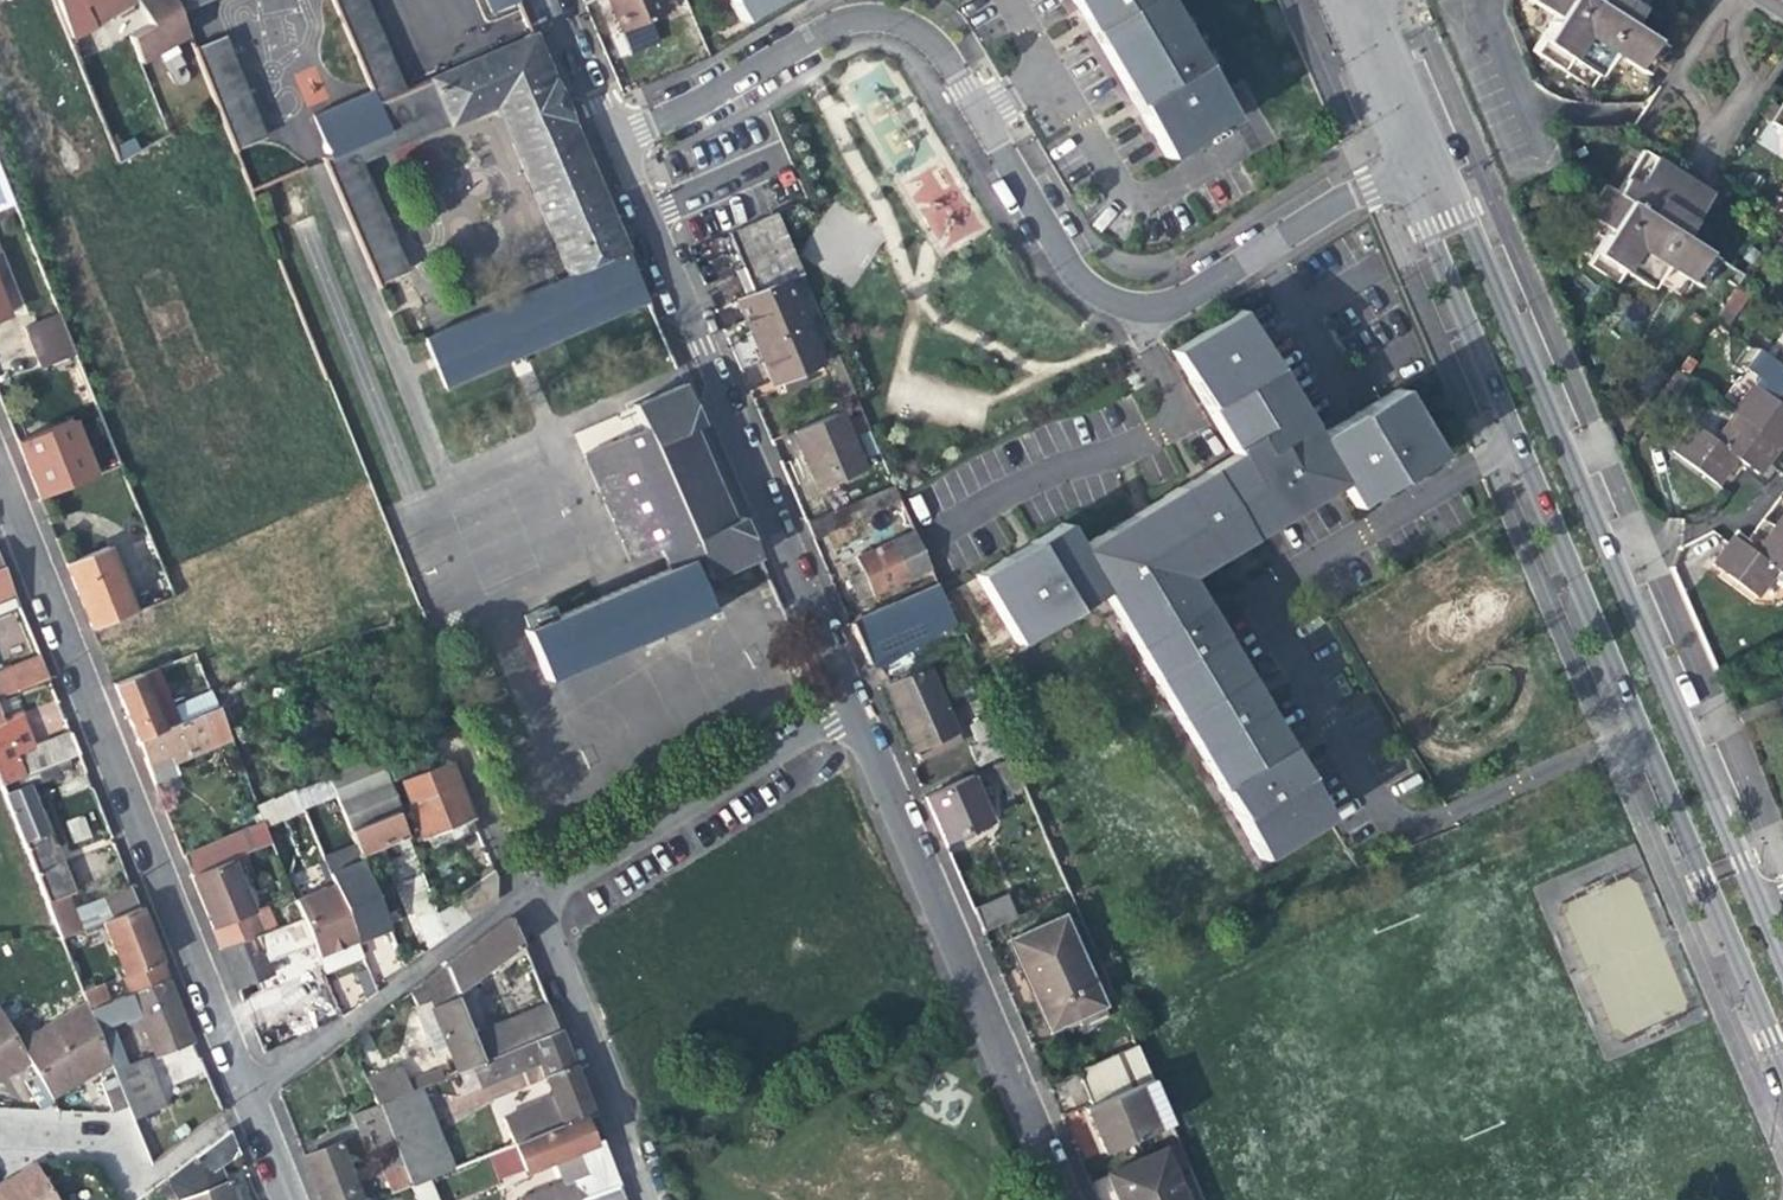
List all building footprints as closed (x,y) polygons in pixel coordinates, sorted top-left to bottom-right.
[(94,26),(80,0),(52,0),(69,40),(94,26)] [(136,1),(135,0),(80,0),(94,26),(136,1)] [(136,1),(148,23),(128,35),(139,64),(154,56),(173,46),(190,38),(178,9),(175,0),(135,0),(136,1)] [(200,0),(175,0),(178,9),(200,0)] [(371,92),(375,102),(403,90),(365,0),(332,0),(371,92)] [(516,0),(484,0),(488,12),(516,0)] [(623,34),(666,16),(659,0),(609,0),(623,34)] [(750,20),(783,0),(738,0),(750,20)] [(1107,44),(1147,112),(1173,156),(1205,137),(1209,143),(1223,134),(1220,128),(1238,118),(1169,0),(1081,0),(1107,44)] [(1556,17),(1536,51),(1590,86),(1612,52),(1647,75),(1665,45),(1630,24),(1645,0),(1530,0),(1556,17)] [(403,90),(375,102),(388,132),(389,135),(443,112),(449,125),(450,126),(496,106),(568,276),(423,339),(444,387),(647,300),(534,35),(403,90)] [(194,47),(235,149),(264,138),(223,36),(194,47)] [(187,73),(173,46),(154,56),(168,83),(170,85),(173,86),(180,86),(184,83),(187,78),(187,73)] [(294,76),(308,106),(327,97),(312,66),(294,76)] [(313,117),(330,156),(388,132),(375,102),(371,92),(313,117)] [(1769,125),(1782,134),(1782,102),(1769,125)] [(359,164),(449,125),(443,112),(389,135),(388,132),(330,156),(323,159),(375,284),(404,272),(359,164)] [(1619,193),(1607,185),(1589,214),(1612,229),(1591,262),(1618,280),(1626,269),(1652,287),(1667,264),(1701,286),(1720,258),(1685,235),(1711,195),(1683,176),(1645,151),(1619,193)] [(778,212),(733,231),(729,233),(744,267),(737,270),(749,296),(740,301),(770,371),(774,381),(787,375),(793,388),(815,379),(809,365),(821,360),(788,279),(804,272),(778,212)] [(1739,284),(1725,304),(1737,313),(1751,293),(1739,284)] [(1737,313),(1725,304),(1717,315),(1729,324),(1737,313)] [(986,572),(1024,637),(1109,589),(1265,855),(1330,817),(1312,785),(1267,707),(1228,639),(1209,605),(1191,574),(1253,538),(1349,482),(1363,505),(1443,458),(1403,389),(1364,412),(1323,437),(1298,396),(1268,345),(1246,308),(1179,347),(1241,456),(1190,485),(1124,524),(1085,546),(1070,522),(1026,548),(986,572)] [(57,310),(28,323),(46,366),(74,354),(57,310)] [(860,403),(840,355),(825,361),(845,409),(860,403)] [(1777,360),(1737,414),(1779,445),(1782,440),(1782,365),(1777,360)] [(1687,378),(1676,370),(1665,384),(1677,393),(1687,378)] [(691,430),(701,425),(684,384),(630,406),(640,431),(579,456),(634,583),(690,560),(701,583),(759,559),(740,517),(730,521),(691,430)] [(805,457),(819,489),(865,469),(840,411),(794,430),(805,457)] [(1768,460),(1779,445),(1737,414),(1717,441),(1694,425),(1675,450),(1718,482),(1737,456),(1759,472),(1768,460)] [(79,416),(20,438),(27,458),(42,496),(101,472),(79,416)] [(885,503),(894,523),(900,536),(915,529),(899,492),(896,485),(807,522),(814,538),(885,503)] [(1774,525),(1782,532),(1782,514),(1774,525)] [(852,542),(858,557),(900,536),(894,523),(852,542)] [(1774,525),(1764,540),(1755,551),(1732,534),(1712,559),(1755,593),(1776,567),(1782,572),(1782,532),(1774,525)] [(856,557),(862,571),(873,595),(930,566),(915,529),(900,536),(858,557),(856,557)] [(107,544),(66,561),(75,584),(92,626),(134,609),(107,544)] [(711,608),(701,583),(690,560),(634,583),(524,630),(546,679),(711,608)] [(13,591),(3,565),(0,566),(0,596),(13,591)] [(860,601),(873,595),(862,571),(849,577),(853,586),(860,601)] [(938,583),(850,622),(868,663),(882,663),(955,622),(938,583)] [(13,591),(0,596),(0,612),(19,605),(13,591)] [(32,683),(47,677),(37,651),(0,666),(0,695),(32,683)] [(156,667),(115,683),(125,708),(137,738),(163,727),(147,687),(156,684),(162,681),(156,667)] [(906,730),(917,758),(951,743),(919,670),(887,685),(906,730)] [(164,702),(156,684),(147,687),(163,727),(215,705),(211,694),(209,690),(164,708),(162,703),(164,702)] [(35,709),(44,735),(66,728),(58,702),(35,709)] [(228,737),(215,705),(163,727),(137,738),(158,790),(166,786),(162,778),(170,774),(178,771),(173,760),(228,737)] [(52,762),(77,752),(72,738),(34,754),(23,728),(17,711),(0,718),(0,782),(52,762)] [(996,718),(970,727),(978,745),(970,748),(977,767),(1011,753),(996,718)] [(329,774),(351,830),(397,811),(401,810),(378,754),(329,774)] [(923,797),(941,841),(953,836),(991,819),(976,783),(995,775),(998,782),(1020,774),(1013,758),(923,797)] [(49,848),(43,832),(46,830),(39,813),(28,786),(57,774),(52,762),(0,782),(0,788),(27,856),(49,848)] [(416,803),(460,786),(455,775),(412,792),(416,803)] [(298,786),(306,805),(316,801),(308,782),(298,786)] [(412,805),(415,813),(425,837),(431,834),(472,817),(460,786),(416,803),(412,805)] [(284,791),(286,797),(296,793),(294,787),(284,791)] [(360,854),(396,839),(407,834),(397,811),(351,830),(360,854)] [(417,840),(425,837),(415,813),(407,817),(417,840)] [(84,814),(66,820),(73,843),(91,838),(84,814)] [(477,830),(472,817),(431,834),(436,846),(477,830)] [(520,841),(522,841),(531,837),(525,821),(513,826),(520,841)] [(263,823),(248,829),(255,847),(263,844),(270,841),(263,823)] [(232,857),(255,847),(248,829),(225,838),(232,857)] [(429,948),(448,935),(439,913),(407,834),(396,839),(406,864),(397,867),(429,948)] [(225,838),(184,855),(192,874),(232,857),(225,838)] [(54,861),(49,848),(27,856),(33,870),(54,861)] [(262,931),(232,857),(192,874),(202,900),(221,947),(262,931)] [(493,869),(439,913),(448,935),(495,901),(496,875),(493,869)] [(334,882),(293,898),(300,916),(315,954),(356,938),(334,882)] [(442,894),(452,890),(448,882),(439,886),(442,894)] [(100,922),(102,921),(139,907),(130,884),(103,895),(107,904),(95,910),(100,922)] [(60,894),(45,900),(59,935),(60,937),(82,929),(65,886),(58,888),(60,894)] [(1007,894),(973,907),(984,929),(1017,915),(1007,894)] [(1027,902),(1021,905),(1024,911),(1030,908),(1027,902)] [(102,921),(132,992),(168,978),(152,939),(139,907),(102,921)] [(1033,984),(1050,1023),(1099,1001),(1061,915),(1012,936),(1033,984)] [(300,916),(262,931),(221,947),(231,972),(242,998),(276,985),(266,957),(287,949),(289,956),(302,950),(310,971),(320,967),(315,954),(300,916)] [(506,922),(445,968),(454,991),(520,939),(515,926),(506,922)] [(320,967),(322,970),(363,954),(356,938),(315,954),(320,967)] [(421,986),(439,1027),(445,1042),(457,1072),(472,1065),(483,1061),(463,1014),(454,991),(445,968),(421,986)] [(185,1022),(168,978),(132,992),(109,1000),(103,1002),(107,1012),(119,1008),(123,1020),(138,1014),(154,1052),(192,1038),(185,1022)] [(101,982),(81,989),(87,1004),(88,1008),(100,1003),(103,1002),(109,1000),(101,982)] [(107,1022),(100,1003),(88,1008),(96,1026),(106,1023),(107,1022)] [(88,1008),(87,1004),(33,1034),(25,1021),(10,1029),(30,1063),(36,1073),(51,1100),(111,1065),(109,1059),(96,1026),(88,1008)] [(480,1008),(463,1014),(483,1061),(499,1054),(480,1008)] [(521,1021),(530,1042),(531,1041),(557,1032),(549,1010),(521,1021)] [(0,1012),(0,1081),(30,1063),(10,1029),(0,1012)] [(118,1054),(106,1023),(96,1026),(109,1059),(118,1054)] [(433,1047),(445,1042),(439,1027),(426,1032),(433,1047)] [(557,1032),(531,1041),(530,1042),(499,1054),(483,1061),(472,1065),(478,1082),(538,1060),(553,1099),(501,1120),(511,1146),(546,1133),(591,1115),(570,1063),(557,1032)] [(165,1053),(171,1081),(202,1073),(195,1045),(165,1053)] [(1077,1074),(1089,1102),(1150,1077),(1137,1047),(1077,1074)] [(120,1053),(118,1054),(109,1059),(111,1065),(113,1070),(135,1061),(132,1054),(122,1058),(120,1053)] [(135,1061),(113,1070),(117,1080),(129,1108),(132,1116),(132,1118),(167,1104),(156,1080),(149,1083),(140,1060),(135,1061)] [(395,1086),(399,1096),(418,1088),(451,1074),(447,1064),(395,1086)] [(51,1100),(36,1073),(21,1082),(38,1111),(53,1103),(51,1100)] [(1171,1125),(1150,1077),(1089,1102),(1084,1105),(1094,1127),(1105,1152),(1171,1125)] [(113,1114),(129,1108),(117,1080),(102,1086),(113,1114)] [(452,1170),(418,1088),(399,1096),(375,1107),(408,1186),(408,1187),(415,1185),(434,1177),(452,1170)] [(392,1191),(408,1186),(375,1107),(351,1117),(358,1138),(367,1135),(392,1191)] [(518,1164),(523,1174),(553,1161),(563,1187),(573,1183),(580,1199),(583,1199),(619,1186),(604,1147),(591,1115),(546,1133),(511,1146),(518,1164)] [(212,1171),(242,1152),(233,1137),(203,1155),(212,1171)] [(303,1157),(321,1199),(360,1199),(355,1188),(357,1187),(339,1143),(303,1157)] [(478,1160),(491,1190),(513,1181),(499,1151),(478,1160)] [(1163,1152),(1112,1174),(1123,1199),(1183,1199),(1163,1152)] [(31,1164),(2,1181),(0,1182),(0,1199),(52,1199),(31,1164)] [(518,1176),(523,1174),(518,1164),(513,1166),(518,1176)] [(415,1185),(420,1199),(443,1199),(434,1177),(415,1185)] [(224,1182),(179,1199),(231,1199),(224,1182)] [(536,1199),(580,1199),(573,1183),(563,1187),(534,1197),(536,1199)] [(619,1186),(583,1199),(625,1199),(619,1186)]
